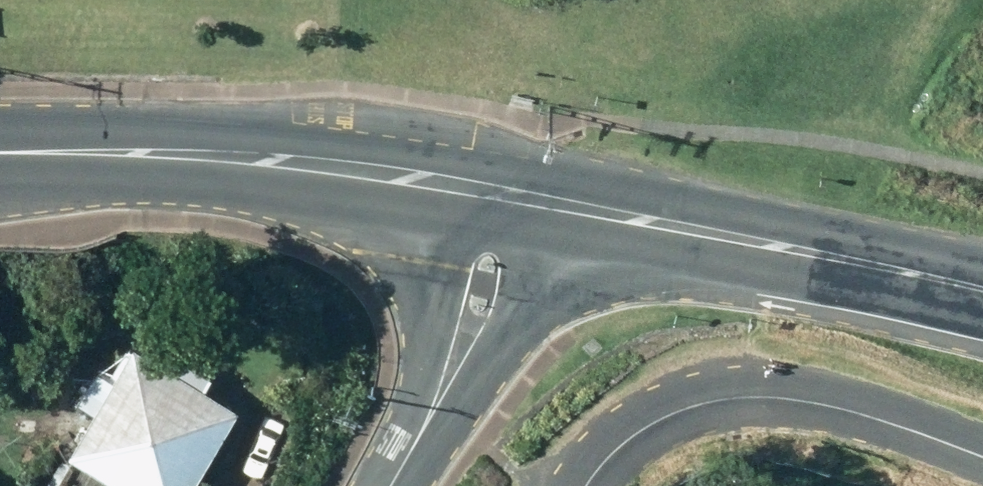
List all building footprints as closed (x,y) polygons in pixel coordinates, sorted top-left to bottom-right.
[(135,333),(116,364),(97,351),(74,391),(92,403),(73,432),(160,485),(180,485),(236,396),(135,333)]
